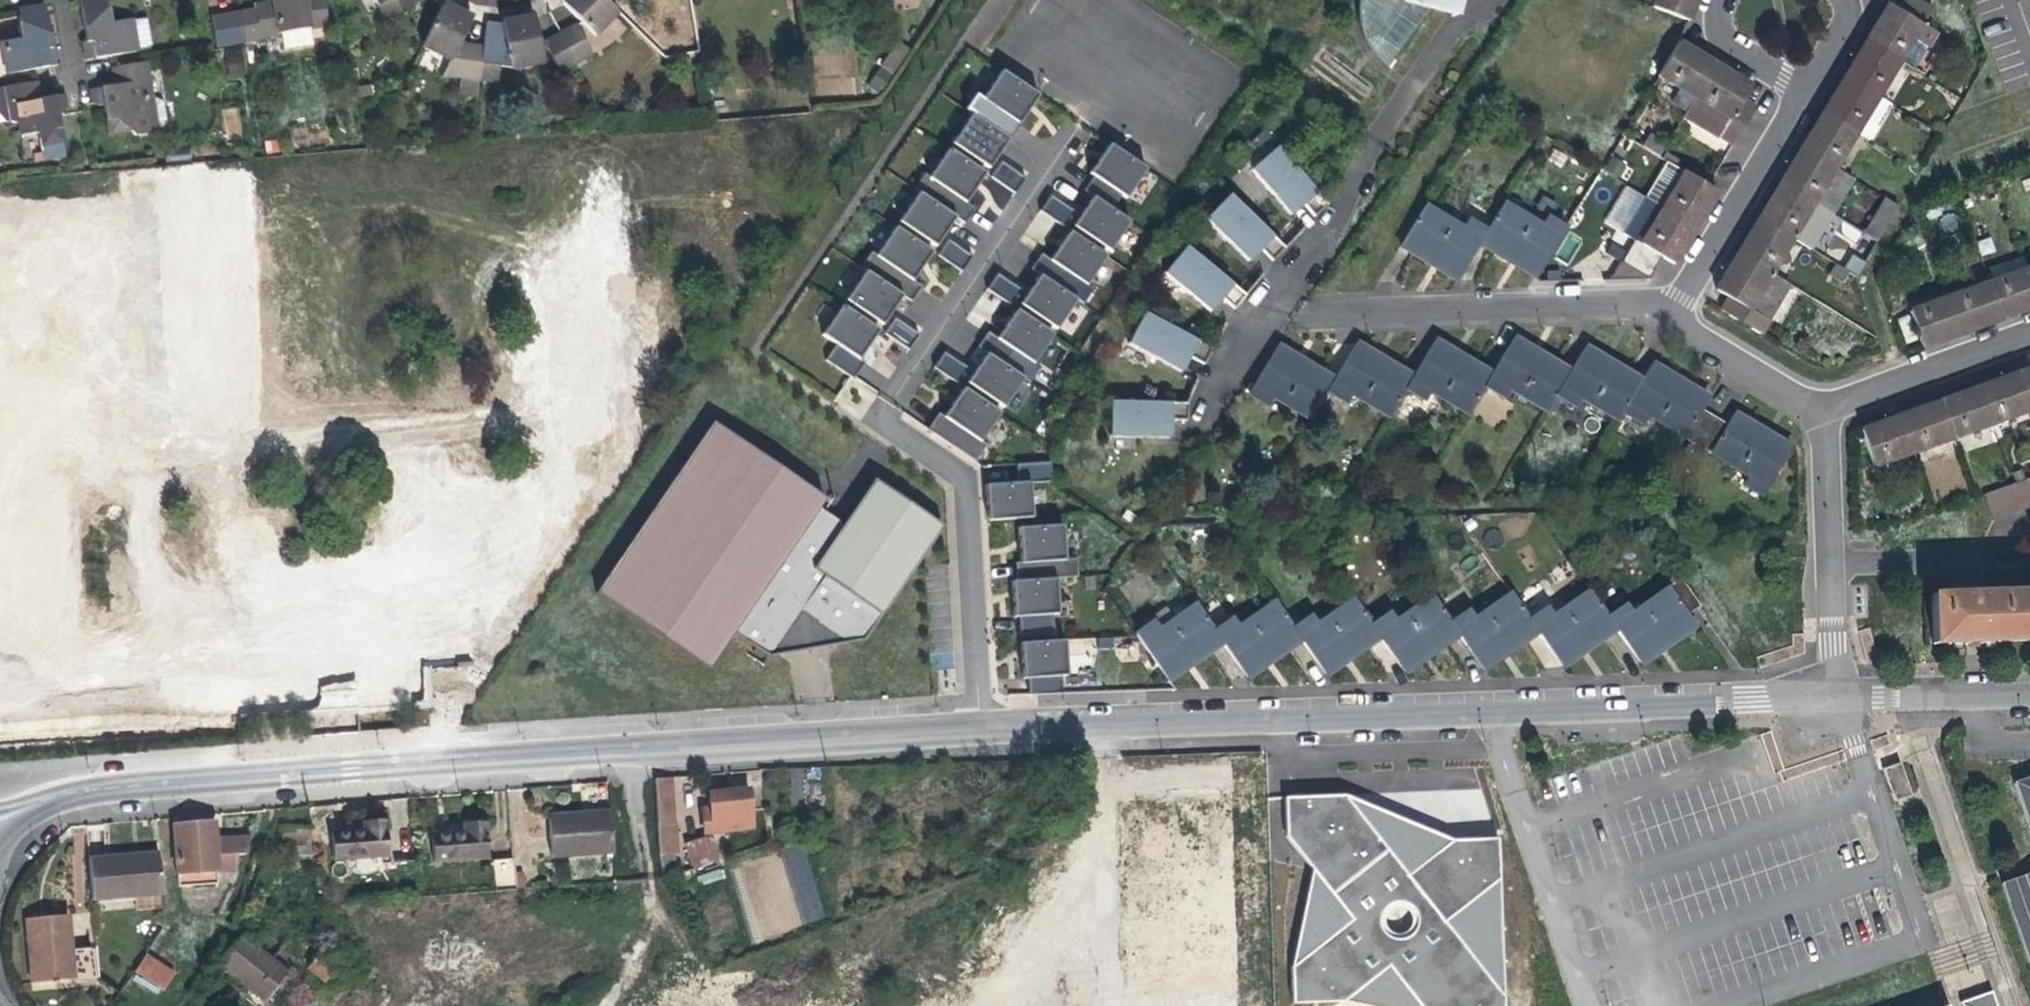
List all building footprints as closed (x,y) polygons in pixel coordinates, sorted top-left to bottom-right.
[(104,0),(78,0),(82,24),(85,43),(80,47),(83,61),(135,52),(130,21),(109,24),(104,0)] [(271,2),(253,5),(254,10),(239,13),(244,40),(280,34),(309,29),(327,26),(323,0),(270,0),(271,2)] [(413,0),(387,0),(377,6),(385,22),(416,6),(413,0)] [(562,3),(594,36),(618,14),(604,0),(565,0),(562,3)] [(1357,9),(1357,19),(1360,31),(1364,40),(1367,46),(1373,55),(1379,61),(1388,69),(1429,11),(1436,0),(1358,0),(1357,9)] [(1456,0),(1436,0),(1429,11),(1452,17),(1456,0)] [(1653,7),(1689,21),(1697,1),(1697,0),(1655,0),(1653,7)] [(1866,43),(1899,62),(1914,71),(1937,34),(1924,26),(1934,9),(1919,0),(1904,0),(1897,11),(1897,10),(1889,5),(1877,24),(1866,43)] [(453,5),(450,11),(459,15),(463,10),(462,6),(456,3),(453,5)] [(43,6),(17,11),(22,39),(1,43),(7,74),(59,65),(57,51),(51,48),(48,32),(43,6)] [(459,15),(450,11),(446,8),(442,6),(422,47),(451,61),(460,42),(471,21),(459,15)] [(512,16),(512,23),(525,21),(523,14),(521,11),(513,13),(512,16)] [(244,40),(239,13),(210,17),(215,45),(244,40)] [(534,19),(525,21),(512,23),(509,24),(502,26),(510,70),(542,64),(534,19)] [(576,26),(560,34),(576,63),(591,55),(576,26)] [(311,45),(309,29),(280,34),(283,50),(311,45)] [(560,71),(576,63),(560,34),(545,42),(560,71)] [(898,41),(867,84),(878,92),(909,50),(898,41)] [(443,77),(461,77),(479,80),(483,47),(466,45),(460,42),(451,61),(443,77)] [(1659,77),(1695,99),(1715,65),(1700,55),(1679,43),(1659,77)] [(1878,98),(1899,62),(1866,43),(1856,60),(1845,78),(1878,98)] [(501,50),(483,47),(479,80),(497,83),(501,50)] [(246,50),(227,49),(226,74),(245,74),(246,50)] [(100,88),(103,104),(108,137),(129,133),(131,133),(128,116),(146,113),(144,101),(150,97),(144,63),(110,69),(113,86),(107,87),(100,88)] [(1738,79),(1715,65),(1695,99),(1683,118),(1732,148),(1757,106),(1744,98),(1751,86),(1738,79)] [(1040,97),(1004,71),(986,99),(978,94),(970,110),(995,127),(1003,112),(1021,123),(1030,111),(1040,97)] [(479,80),(461,77),(458,94),(477,96),(479,80)] [(1856,133),(1878,98),(1845,78),(1833,98),(1823,114),(1856,133)] [(16,124),(13,103),(39,99),(36,81),(0,87),(0,119),(3,122),(7,121),(16,124)] [(99,105),(103,104),(100,88),(89,90),(91,102),(99,105)] [(64,94),(53,97),(56,115),(64,113),(66,107),(64,94)] [(63,157),(56,115),(53,97),(47,97),(39,99),(13,103),(16,124),(18,136),(37,133),(41,160),(63,157)] [(164,104),(150,97),(144,101),(146,113),(149,137),(156,136),(168,125),(164,104)] [(226,110),(228,133),(239,132),(238,109),(226,110)] [(149,137),(146,113),(128,116),(131,133),(129,133),(135,140),(149,137)] [(1009,139),(973,114),(953,143),(990,168),(1000,154),(1009,139)] [(1835,168),(1856,133),(1823,114),(1814,130),(1802,149),(1835,168)] [(1644,148),(1659,157),(1665,146),(1651,138),(1644,148)] [(1145,169),(1109,144),(1098,159),(1088,172),(1094,178),(1086,191),(1109,207),(1119,193),(1127,198),(1145,169)] [(1251,171),(1291,218),(1303,207),(1314,220),(1328,207),(1277,149),(1251,171)] [(1854,180),(1835,168),(1802,149),(1791,168),(1781,185),(1813,205),(1832,216),(1854,180)] [(984,176),(949,153),(930,180),(925,177),(915,191),(963,223),(971,210),(964,205),(974,190),(984,176)] [(1613,158),(1606,169),(1617,177),(1624,166),(1613,158)] [(1026,178),(1002,162),(993,176),(1015,193),(1026,178)] [(1647,198),(1664,208),(1690,224),(1696,228),(1705,213),(1709,207),(1703,203),(1712,189),(1668,163),(1647,198)] [(1813,205),(1781,185),(1771,201),(1760,219),(1793,239),(1811,250),(1832,216),(1813,205)] [(1718,193),(1712,189),(1703,203),(1709,207),(1718,193)] [(955,218),(919,193),(899,222),(936,247),(948,229),(955,218)] [(1076,212),(1052,196),(1043,210),(1065,227),(1076,212)] [(1109,207),(1092,196),(1085,206),(1072,225),(1109,250),(1128,221),(1109,207)] [(1274,264),(1285,252),(1230,197),(1205,222),(1249,266),(1262,253),(1274,264)] [(1863,235),(1877,244),(1899,208),(1885,199),(1863,235)] [(1504,203),(1487,232),(1479,244),(1507,261),(1513,264),(1517,256),(1540,270),(1565,228),(1549,218),(1544,227),(1504,203)] [(1479,244),(1487,232),(1469,221),(1464,230),(1425,206),(1400,248),(1424,262),(1435,269),(1439,263),(1460,275),(1479,244)] [(1681,239),(1690,224),(1664,208),(1642,244),(1674,264),(1684,248),(1687,242),(1681,239)] [(1771,274),(1793,239),(1760,219),(1749,238),(1739,255),(1771,274)] [(1687,242),(1696,228),(1690,224),(1681,239),(1687,242)] [(931,251),(896,228),(877,256),(872,252),(862,266),(910,298),(919,286),(911,280),(918,269),(931,251)] [(1105,254),(1072,234),(1064,248),(1056,259),(1041,250),(1031,266),(1057,282),(1067,267),(1088,280),(1105,254)] [(972,256),(948,240),(939,254),(961,271),(972,256)] [(1235,312),(1246,299),(1186,250),(1165,276),(1211,314),(1222,301),(1235,312)] [(1851,254),(1845,269),(1860,275),(1866,260),(1851,254)] [(1771,274),(1739,255),(1728,272),(1717,292),(1727,298),(1720,310),(1762,335),(1769,324),(1767,322),(1790,285),(1771,274)] [(1536,278),(1540,270),(1517,256),(1513,264),(1536,278)] [(1456,282),(1460,275),(1439,263),(1435,269),(1456,282)] [(2002,320),(2025,311),(2029,310),(2029,269),(1989,284),(2002,320)] [(902,296),(866,271),(846,300),(883,325),(893,309),(902,296)] [(1021,291),(997,275),(988,289),(1011,306),(1021,291)] [(1075,300),(1040,276),(1031,288),(1020,304),(1056,330),(1075,300)] [(1979,328),(2002,320),(1989,284),(1910,313),(1923,349),(1943,341),(1979,328)] [(878,331),(843,306),(824,334),(837,344),(827,358),(854,377),(866,363),(860,357),(869,344),(878,331)] [(1054,334),(1017,310),(1006,326),(999,337),(987,330),(979,346),(1005,363),(1012,348),(1033,361),(1054,334)] [(1204,369),(1213,353),(1145,318),(1128,350),(1181,377),(1190,361),(1204,369)] [(919,336),(896,319),(886,334),(909,350),(919,336)] [(1514,336),(1509,345),(1532,359),(1538,350),(1514,336)] [(1436,339),(1430,348),(1454,362),(1459,353),(1436,339)] [(1357,342),(1352,351),(1375,365),(1381,356),(1357,342)] [(1277,344),(1272,353),(1296,368),(1302,358),(1277,344)] [(1509,345),(1492,373),(1484,386),(1503,398),(1508,389),(1546,411),(1556,395),(1571,370),(1547,356),(1538,350),(1532,359),(1509,345)] [(1585,346),(1580,355),(1604,369),(1609,360),(1585,346)] [(1430,348),(1414,376),(1405,390),(1425,401),(1430,392),(1468,414),(1484,386),(1492,373),(1469,359),(1459,353),(1454,362),(1430,348)] [(967,368),(944,351),(935,366),(957,382),(967,368)] [(1335,379),(1327,392),(1345,403),(1350,395),(1389,418),(1405,390),(1414,376),(1394,364),(1381,356),(1375,365),(1352,351),(1335,379)] [(1005,363),(988,353),(979,366),(968,381),(1005,407),(1024,378),(1005,363)] [(1327,392),(1335,379),(1310,364),(1302,358),(1296,368),(1272,353),(1248,394),(1267,405),(1272,397),(1311,420),(1327,392)] [(1580,355),(1571,370),(1556,395),(1574,406),(1579,398),(1618,421),(1622,413),(1642,380),(1620,367),(1609,360),(1604,369),(1580,355)] [(1652,363),(1648,371),(1672,386),(1677,378),(1652,363)] [(2029,404),(2029,370),(2019,373),(2029,404)] [(1648,371),(1642,380),(1622,413),(1641,424),(1647,415),(1686,438),(1703,410),(1710,398),(1687,384),(1677,378),(1672,386),(1648,371)] [(2029,411),(2029,404),(2019,373),(2002,380),(1961,394),(1941,401),(1954,439),(2029,411)] [(998,412),(964,389),(956,401),(945,417),(940,413),(930,427),(977,460),(986,447),(978,441),(998,412)] [(1875,467),(1954,439),(1941,401),(1919,409),(1880,423),(1861,430),(1875,467)] [(1188,426),(1189,408),(1111,406),(1110,442),(1170,444),(1170,425),(1188,426)] [(1703,410),(1686,438),(1710,453),(1727,424),(1703,410)] [(1735,412),(1727,424),(1710,453),(1749,476),(1743,486),(1763,498),(1789,455),(1765,441),(1770,433),(1758,426),(1735,412)] [(709,667),(734,631),(769,655),(788,629),(820,624),(848,644),(872,609),(882,617),(943,530),(878,484),(848,527),(820,507),(824,501),(713,425),(598,591),(709,667)] [(1793,447),(1770,433),(1765,441),(1789,455),(1793,447)] [(1052,461),(1018,464),(1020,483),(987,486),(989,499),(990,519),(1033,516),(1030,483),(1053,481),(1052,461)] [(1979,496),(1989,523),(2029,508),(2029,478),(1979,496)] [(1064,524),(1020,527),(1022,550),(1023,563),(1017,564),(1018,581),(1079,577),(1078,559),(1067,560),(1064,524)] [(1626,605),(1609,616),(1618,629),(1636,655),(1658,640),(1664,648),(1671,643),(1696,625),(1688,614),(1700,606),(1680,578),(1631,612),(1626,605)] [(1018,581),(1014,581),(1015,605),(1016,617),(1022,616),(1023,631),(1055,630),(1055,613),(1060,613),(1059,579),(1018,581)] [(1547,607),(1530,619),(1539,632),(1557,658),(1579,643),(1586,652),(1592,648),(1618,629),(1609,616),(1590,589),(1552,615),(1547,607)] [(1931,595),(1933,644),(1977,642),(2029,640),(2029,591),(1931,595)] [(1469,611),(1454,622),(1461,632),(1481,660),(1502,645),(1508,653),(1511,651),(1539,632),(1530,619),(1511,593),(1474,619),(1469,611)] [(1390,613),(1373,625),(1381,636),(1400,663),(1422,647),(1428,655),(1432,653),(1461,632),(1454,622),(1435,595),(1396,622),(1390,613)] [(1311,616),(1294,628),(1303,640),(1320,665),(1342,650),(1349,659),(1352,656),(1381,636),(1373,625),(1354,598),(1316,624),(1311,616)] [(1215,631),(1223,643),(1242,670),(1265,654),(1271,663),(1275,660),(1303,640),(1294,628),(1275,601),(1238,627),(1232,619),(1215,631)] [(1223,643),(1215,631),(1196,604),(1159,629),(1154,621),(1138,633),(1165,671),(1186,656),(1192,665),(1196,662),(1223,643)] [(1067,639),(1022,641),(1023,659),(1024,677),(1030,677),(1031,692),(1064,690),(1063,674),(1069,673),(1067,639)] [(1642,663),(1664,648),(1658,640),(1636,655),(1642,663)] [(1563,666),(1586,652),(1579,643),(1557,658),(1563,666)] [(1486,669),(1508,653),(1502,645),(1481,660),(1486,669)] [(1406,671),(1428,655),(1422,647),(1400,663),(1406,671)] [(1326,674),(1349,659),(1342,650),(1320,665),(1326,674)] [(1248,678),(1271,663),(1265,654),(1242,670),(1248,678)] [(1171,680),(1192,665),(1186,656),(1165,671),(1171,680)] [(1896,800),(1914,792),(1900,761),(1882,769),(1896,800)] [(661,854),(675,853),(677,853),(672,777),(656,778),(661,854)] [(706,832),(753,827),(749,790),(729,793),(710,795),(711,810),(703,811),(706,832)] [(1290,796),(1289,837),(1312,869),(1295,968),(1297,1001),(1345,998),(1386,1005),(1510,1005),(1500,841),(1457,839),(1348,793),(1290,796)] [(614,853),(610,810),(578,813),(549,815),(553,858),(614,853)] [(387,857),(384,821),(363,823),(364,829),(350,831),(332,832),(334,861),(387,857)] [(488,858),(485,822),(464,824),(465,831),(448,833),(431,834),(434,863),(488,858)] [(178,876),(217,873),(233,872),(232,855),(247,854),(245,839),(214,841),(213,823),(197,824),(174,825),(178,876)] [(282,829),(282,856),(312,855),(311,828),(282,829)] [(694,869),(721,860),(714,840),(706,838),(686,843),(694,869)] [(89,858),(93,900),(163,894),(159,852),(125,855),(89,858)] [(682,873),(675,853),(661,854),(665,878),(682,873)] [(496,892),(517,890),(514,859),(493,861),(496,892)] [(218,884),(217,873),(178,876),(179,886),(218,884)] [(31,983),(74,979),(68,916),(25,920),(27,946),(31,983)] [(324,984),(339,966),(300,934),(285,951),(324,984)] [(266,1002),(288,972),(261,951),(241,936),(219,966),(266,1002)] [(77,946),(77,978),(95,977),(94,946),(77,946)] [(146,955),(135,972),(163,990),(174,973),(146,955)] [(1961,1005),(1994,1005),(1991,995),(1961,1005)]
